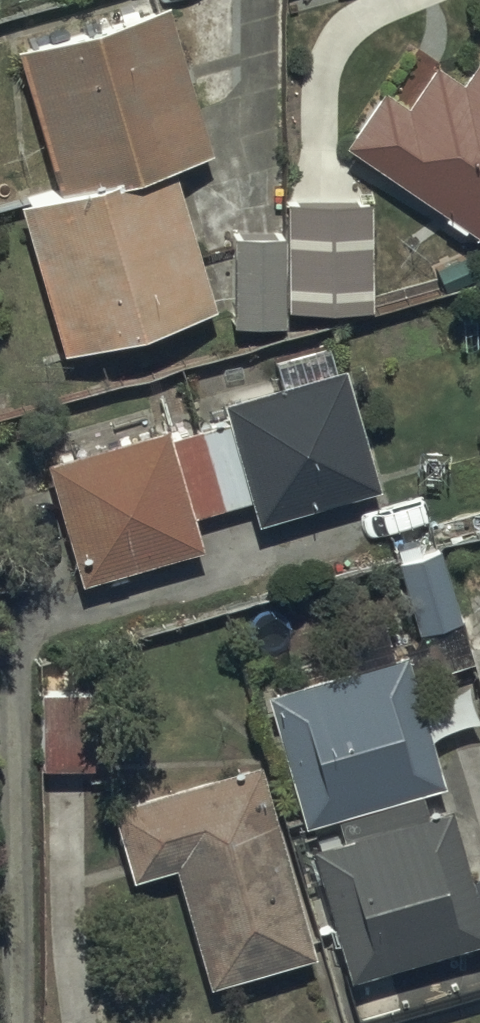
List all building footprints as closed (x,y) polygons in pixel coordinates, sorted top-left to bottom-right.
[(18,189),(61,340),(213,296),(170,147),(208,137),(169,0),(139,0),(17,35),(58,178),(18,189)] [(407,91),(380,75),(343,130),(479,224),(479,41),(460,70),(434,52),(407,91)] [(287,192),(287,226),(287,300),(369,300),(369,192),(287,192)] [(283,227),(231,227),(231,313),(284,313),(283,227)] [(164,414),(44,451),(80,570),(201,533),(193,508),(251,490),(257,512),(378,475),(342,356),(223,393),(228,409),(169,427),(164,414)] [(355,657),(267,682),(304,813),(338,803),(345,827),(311,836),(348,965),(479,927),(479,897),(451,795),(427,802),(421,780),(444,774),(415,670),(471,652),(458,611),(460,611),(439,540),(396,552),(418,623),(422,635),(393,643),(382,610),(344,623),(355,657)] [(92,683),(41,683),(41,759),(92,759),(92,683)] [(208,971),(312,941),(258,752),(111,794),(133,867),(174,855),(208,971)]
